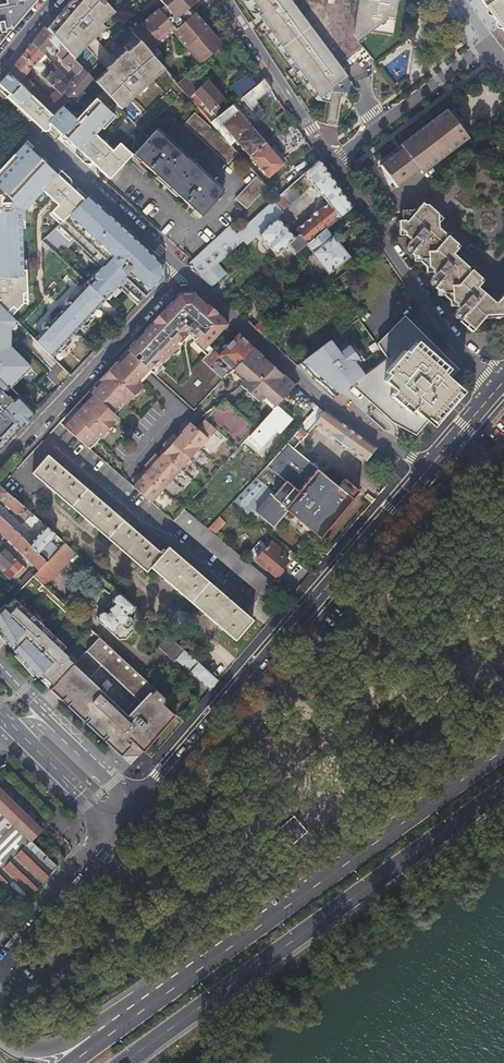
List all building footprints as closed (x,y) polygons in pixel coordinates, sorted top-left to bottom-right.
[(1,42),(0,38),(6,37),(5,30),(10,30),(36,0),(10,0),(10,3),(6,3),(7,8),(0,10),(0,43),(1,42)] [(43,0),(36,0),(10,30),(5,30),(6,37),(0,38),(1,42),(0,43),(0,52),(43,0)] [(104,0),(71,0),(46,29),(82,67),(86,72),(104,55),(105,56),(115,46),(113,45),(122,36),(134,49),(142,42),(137,37),(131,30),(109,5),(104,0)] [(162,8),(163,7),(164,6),(159,0),(104,0),(109,5),(131,30),(148,17),(158,9),(159,10),(162,8)] [(173,32),(200,64),(223,46),(195,12),(194,14),(189,8),(198,0),(159,0),(164,6),(163,7),(162,8),(159,10),(158,9),(148,17),(131,30),(137,37),(142,42),(150,52),(173,32)] [(254,17),(257,14),(261,20),(258,23),(312,100),(326,102),(329,87),(344,76),(335,64),(302,17),(290,0),(242,0),(254,17)] [(302,17),(335,64),(360,46),(356,40),(352,34),(357,0),(290,0),(302,17)] [(352,34),(356,40),(365,34),(365,30),(391,34),(396,0),(357,0),(352,34)] [(503,30),(503,0),(482,0),(503,30)] [(77,73),(82,67),(46,29),(44,27),(32,42),(44,54),(50,47),(54,43),(60,50),(57,54),(76,73),(77,73)] [(47,57),(44,54),(32,42),(22,55),(33,67),(46,79),(52,73),(52,74),(57,68),(53,63),(49,67),(44,67),(41,64),(47,57)] [(50,47),(57,54),(60,50),(54,43),(50,47)] [(22,55),(9,72),(44,106),(53,116),(60,109),(62,107),(68,101),(61,95),(58,91),(49,100),(30,81),(34,77),(29,73),(33,67),(22,55)] [(83,91),(93,79),(87,73),(86,72),(82,67),(77,73),(76,73),(65,87),(66,88),(61,95),(68,101),(71,105),(83,91)] [(0,85),(0,88),(37,125),(41,124),(45,128),(49,124),(50,123),(59,130),(61,133),(66,128),(70,132),(65,137),(66,139),(69,136),(81,147),(78,150),(82,154),(85,151),(87,153),(90,149),(92,151),(89,154),(92,158),(89,161),(90,162),(109,179),(132,155),(119,143),(112,150),(95,135),(93,133),(103,122),(105,124),(113,114),(104,107),(111,99),(103,90),(81,115),(77,119),(72,116),(62,107),(60,109),(53,116),(44,106),(9,72),(0,85)] [(65,87),(52,74),(52,73),(46,79),(58,91),(61,95),(66,88),(65,87)] [(256,86),(252,80),(248,75),(232,86),(241,98),(247,92),(256,86)] [(256,86),(247,92),(255,102),(270,89),(264,79),(256,86)] [(215,114),(218,111),(221,108),(217,104),(224,98),(209,80),(194,92),(210,110),(211,109),(215,114)] [(216,117),(236,139),(251,127),(231,105),(216,117)] [(469,139),(446,110),(399,146),(402,148),(379,166),(397,190),(420,172),(422,175),(469,139)] [(195,112),(190,118),(185,123),(228,164),(238,152),(195,112)] [(116,116),(113,114),(105,124),(103,122),(93,133),(95,135),(102,127),(104,129),(116,116)] [(37,125),(44,132),(46,133),(48,133),(50,132),(51,130),(51,129),(51,127),(51,125),(49,124),(45,128),(41,124),(37,125)] [(236,139),(251,156),(265,143),(257,133),(251,127),(236,139)] [(59,130),(57,132),(56,134),(56,135),(57,137),(57,138),(59,139),(61,140),(63,139),(64,139),(65,137),(70,132),(66,128),(61,133),(59,130)] [(202,216),(224,191),(156,130),(134,154),(202,216)] [(69,136),(66,139),(78,150),(81,147),(69,136)] [(66,184),(64,182),(67,178),(59,170),(55,174),(23,143),(0,167),(0,173),(13,159),(22,149),(36,162),(52,177),(50,180),(54,184),(56,181),(59,184),(63,187),(66,184)] [(265,143),(251,156),(268,176),(283,164),(265,143)] [(13,159),(19,164),(21,167),(29,159),(34,163),(36,162),(22,149),(13,159)] [(82,154),(78,150),(74,155),(84,164),(86,164),(88,164),(89,163),(90,162),(89,161),(92,158),(89,154),(92,151),(90,149),(87,153),(85,151),(82,154)] [(47,194),(59,184),(56,181),(54,184),(50,180),(52,177),(36,162),(34,163),(29,159),(21,167),(19,164),(1,182),(0,182),(0,220),(9,230),(20,221),(23,218),(22,210),(29,202),(28,199),(38,189),(42,189),(47,194)] [(19,164),(13,159),(0,173),(0,181),(1,182),(19,164)] [(313,254),(332,238),(325,230),(352,207),(319,159),(303,173),(328,204),(297,229),(301,233),(295,238),(277,218),(284,212),(284,211),(301,195),(291,184),(241,229),(236,234),(229,226),(187,265),(200,278),(212,267),(235,247),(255,230),(275,254),(285,247),(297,261),(305,255),(303,252),(308,249),(313,254)] [(267,187),(262,181),(256,176),(236,198),(247,209),(267,187)] [(63,218),(69,213),(73,209),(64,201),(73,191),(66,184),(63,187),(59,184),(47,194),(50,197),(52,194),(55,197),(53,200),(56,204),(52,208),(63,218)] [(28,199),(29,202),(42,189),(38,189),(28,199)] [(83,200),(73,191),(64,201),(73,209),(83,200)] [(121,282),(140,301),(146,294),(163,276),(164,268),(87,196),(83,200),(73,209),(69,213),(63,218),(56,224),(102,267),(87,283),(104,299),(121,282)] [(403,212),(404,232),(412,238),(409,242),(415,248),(412,252),(435,273),(432,276),(439,282),(435,286),(446,296),(458,308),(456,310),(463,316),(460,320),(472,331),(483,318),(492,308),(492,299),(478,287),(483,281),(480,278),(481,277),(454,252),(461,244),(438,223),(431,217),(437,210),(427,200),(417,211),(403,212)] [(444,216),(437,210),(431,217),(438,223),(444,216)] [(5,273),(0,279),(0,305),(7,312),(12,307),(16,310),(23,303),(23,293),(26,293),(25,269),(21,269),(21,260),(20,242),(9,230),(0,220),(0,266),(5,273)] [(20,221),(9,230),(20,242),(19,228),(20,228),(20,227),(20,221)] [(234,221),(229,226),(236,234),(241,229),(234,221)] [(333,238),(332,238),(313,254),(312,254),(329,274),(349,256),(333,238)] [(366,246),(370,252),(378,245),(373,239),(366,246)] [(222,277),(212,267),(200,278),(210,287),(222,277)] [(87,283),(81,290),(99,307),(105,300),(104,299),(87,283)] [(42,325),(42,328),(42,330),(34,339),(53,356),(58,351),(63,351),(71,343),(70,337),(81,326),(82,326),(86,326),(94,318),(94,313),(93,312),(99,307),(81,290),(73,298),(67,298),(65,301),(65,305),(66,305),(68,307),(65,310),(63,308),(51,320),(53,322),(51,325),(49,323),(48,323),(44,323),(42,325)] [(179,296),(128,350),(151,372),(152,373),(188,334),(204,348),(197,355),(202,360),(212,349),(208,345),(227,326),(190,291),(185,291),(179,296)] [(503,316),(503,310),(500,307),(499,299),(492,308),(483,318),(503,316)] [(11,315),(16,310),(12,307),(7,312),(11,315)] [(265,317),(255,327),(266,337),(276,328),(265,317)] [(333,399),(353,384),(358,380),(387,358),(378,345),(358,318),(340,332),(360,358),(320,388),(333,399)] [(358,380),(353,384),(393,421),(414,432),(427,419),(429,420),(457,388),(449,380),(457,371),(404,318),(378,345),(387,358),(358,380)] [(232,371),(234,368),(252,348),(238,335),(220,356),(218,358),(232,371)] [(16,367),(29,354),(15,340),(0,355),(0,377),(4,381),(16,367)] [(265,396),(276,405),(294,385),(252,348),(234,368),(246,379),(243,382),(240,385),(259,402),(262,399),(265,396)] [(220,356),(212,349),(202,360),(205,363),(209,367),(218,358),(220,356)] [(147,376),(151,372),(128,350),(123,355),(117,362),(140,384),(147,376)] [(84,405),(74,416),(63,427),(91,451),(121,419),(117,415),(115,413),(124,402),(126,405),(143,387),(140,384),(117,362),(106,373),(109,376),(93,393),(90,390),(80,401),(84,405)] [(223,381),(225,378),(227,376),(215,364),(211,369),(223,381)] [(231,372),(243,382),(246,379),(234,368),(232,371),(231,372)] [(109,376),(106,373),(90,390),(93,393),(109,376)] [(35,412),(4,381),(0,377),(0,449),(35,412)] [(265,396),(262,399),(273,409),(276,405),(265,396)] [(184,508),(248,436),(257,427),(224,398),(194,431),(182,421),(176,427),(180,431),(173,439),(169,435),(158,447),(162,451),(155,459),(150,456),(139,468),(143,472),(136,480),(132,476),(127,482),(172,521),(173,520),(184,508)] [(84,405),(80,401),(58,423),(63,427),(74,416),(84,405)] [(117,415),(126,405),(124,402),(115,413),(117,415)] [(257,427),(248,436),(260,446),(275,431),(278,433),(290,419),(276,405),(273,409),(257,427)] [(307,435),(316,425),(315,424),(322,412),(315,405),(312,409),(313,410),(299,427),(307,435)] [(315,424),(316,425),(365,460),(375,448),(324,411),(322,412),(315,424)] [(344,479),(338,487),(294,450),(307,435),(299,427),(298,426),(233,500),(248,514),(253,509),(273,526),(287,509),(320,536),(352,499),(353,499),(359,492),(344,479)] [(180,431),(176,427),(169,435),(173,439),(180,431)] [(162,451),(158,447),(150,456),(155,459),(162,451)] [(248,453),(238,463),(246,471),(256,460),(248,453)] [(252,620),(210,584),(167,547),(164,551),(162,549),(159,552),(46,455),(31,473),(146,572),(149,568),(235,641),(252,620)] [(143,472),(139,468),(132,476),(136,480),(143,472)] [(7,505),(9,503),(14,508),(18,502),(0,486),(0,499),(7,505)] [(206,527),(184,508),(173,520),(260,594),(270,582),(211,532),(206,527)] [(39,570),(47,562),(39,554),(30,545),(16,531),(0,517),(0,532),(13,545),(39,570)] [(213,520),(206,527),(211,532),(218,525),(213,520)] [(45,527),(30,545),(39,554),(42,550),(55,535),(45,527)] [(281,568),(284,564),(287,561),(282,556),(284,553),(271,542),(255,560),(276,578),(283,570),(281,568)] [(47,562),(39,570),(37,572),(34,575),(39,580),(42,582),(56,569),(58,571),(70,559),(68,557),(73,551),(65,544),(54,555),(47,562)] [(45,552),(42,550),(39,554),(47,562),(54,555),(48,549),(45,552)] [(22,567),(5,550),(4,551),(0,555),(0,571),(9,580),(22,567)] [(79,557),(75,562),(70,567),(106,599),(115,589),(79,557)] [(22,567),(9,580),(19,589),(27,581),(33,575),(30,573),(29,572),(20,581),(17,578),(26,569),(23,566),(22,567)] [(0,633),(18,657),(49,689),(61,700),(120,756),(128,748),(128,749),(134,743),(136,745),(169,708),(168,707),(167,706),(166,704),(165,703),(165,701),(165,699),(165,698),(165,696),(113,649),(42,582),(39,580),(34,575),(33,575),(27,581),(19,589),(0,608),(0,632),(0,633)] [(102,610),(99,613),(96,616),(96,620),(111,634),(119,625),(125,630),(128,630),(134,624),(133,621),(127,615),(135,606),(120,593),(117,593),(111,600),(112,603),(113,604),(106,612),(105,611),(102,610)] [(173,641),(170,644),(167,648),(175,655),(181,648),(173,641)] [(218,681),(201,665),(184,650),(176,660),(210,690),(218,681)] [(198,693),(196,689),(196,688),(192,684),(190,683),(187,681),(183,680),(177,681),(174,682),(170,684),(169,686),(166,691),(165,696),(165,698),(165,699),(165,701),(165,703),(166,704),(167,706),(168,707),(169,708),(176,714),(183,721),(196,706),(198,701),(198,697),(198,693)] [(128,748),(120,756),(140,755),(176,714),(169,708),(136,745),(134,743),(128,749),(128,748)] [(58,867),(65,859),(55,849),(47,857),(31,841),(41,830),(0,790),(0,812),(19,832),(0,851),(0,892),(20,911),(58,867)]
